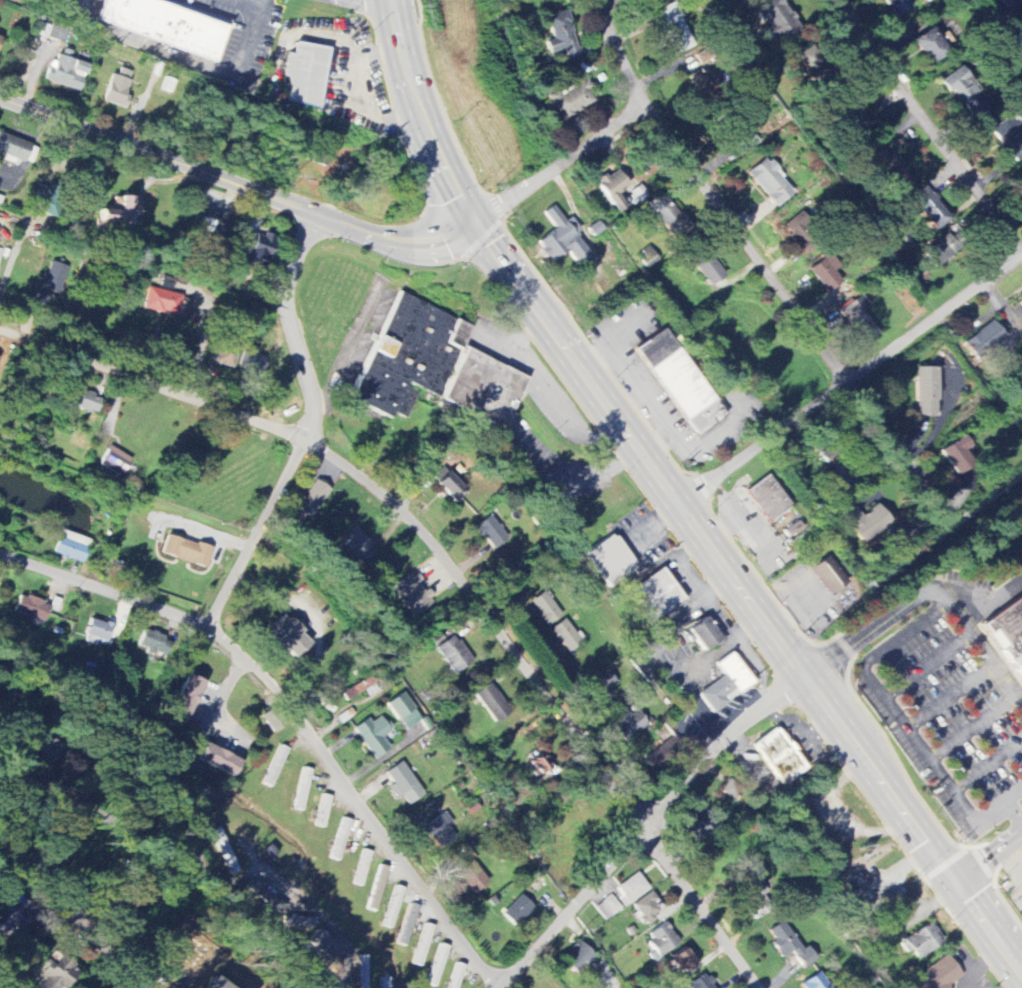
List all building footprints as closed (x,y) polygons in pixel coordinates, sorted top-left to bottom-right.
[(97,25),(217,60),(229,21),(157,0),(105,0),(97,25)] [(765,27),(762,29),(772,44),(780,38),(783,44),(802,31),(780,0),(766,0),(753,9),(765,27)] [(906,0),(883,0),(896,19),(912,8),(906,0)] [(1003,17),(1021,2),(1020,0),(990,0),(1003,17)] [(665,25),(662,27),(676,56),(695,47),(675,3),(659,11),(665,25)] [(545,18),(552,40),(546,42),(550,55),(563,50),(568,63),(582,58),(566,11),(545,18)] [(914,40),(930,66),(950,53),(934,27),(914,40)] [(320,109),(330,49),(296,43),(294,55),(288,54),(285,77),(290,78),(285,103),(320,109)] [(812,81),(827,74),(814,48),(799,55),(812,81)] [(80,93),(88,66),(71,60),(73,53),(64,50),(62,57),(54,54),(45,82),(80,93)] [(943,80),(974,122),(991,109),(961,67),(943,80)] [(126,108),(129,98),(126,97),(132,72),(119,69),(118,77),(110,75),(104,103),(126,108)] [(688,78),(703,107),(717,100),(702,71),(688,78)] [(564,121),(597,99),(584,80),(561,96),(557,90),(547,97),(564,121)] [(869,128),(854,106),(838,117),(854,139),(869,128)] [(1012,117),(991,129),(1012,164),(1021,159),(1021,133),(1012,117)] [(0,134),(0,156),(15,161),(15,160),(26,163),(32,144),(0,134)] [(910,177),(891,153),(887,157),(879,146),(867,155),(894,189),(910,177)] [(778,171),(767,158),(747,175),(775,208),(793,194),(775,173),(778,171)] [(596,183),(617,215),(626,208),(617,195),(631,186),(619,168),(596,183)] [(648,196),(640,186),(626,198),(633,207),(648,196)] [(910,199),(936,232),(951,221),(925,187),(910,199)] [(694,233),(662,193),(648,205),(652,210),(645,216),(654,227),(661,222),(679,245),(694,233)] [(99,209),(99,228),(133,229),(134,197),(113,197),(113,210),(99,209)] [(592,258),(554,207),(543,214),(556,230),(536,244),(551,265),(568,253),(579,268),(592,258)] [(198,209),(193,230),(212,235),(217,214),(198,209)] [(241,260),(271,265),(275,239),(244,235),(241,260)] [(922,249),(931,268),(960,255),(951,235),(922,249)] [(725,278),(710,254),(694,265),(710,289),(725,278)] [(809,271),(827,295),(846,280),(828,256),(809,271)] [(40,290),(36,288),(31,303),(44,307),(49,294),(59,297),(68,268),(49,262),(40,290)] [(181,297),(149,287),(143,308),(175,317),(181,297)] [(863,311),(870,307),(862,296),(840,312),(864,346),(880,335),(863,311)] [(962,343),(975,362),(1006,340),(993,321),(962,343)] [(636,349),(695,435),(719,418),(711,407),(716,403),(665,329),(636,349)] [(210,351),(208,358),(214,360),(213,364),(231,370),(238,351),(221,345),(219,354),(210,351)] [(237,369),(258,378),(265,359),(255,356),(258,349),(247,345),(237,369)] [(915,417),(936,417),(937,369),(916,369),(915,417)] [(95,415),(101,397),(71,387),(65,405),(95,415)] [(969,447),(963,437),(939,451),(954,476),(971,466),(963,451),(969,447)] [(857,479),(831,445),(818,456),(844,489),(857,479)] [(100,466),(125,476),(132,457),(108,447),(100,466)] [(454,505),(468,493),(450,472),(436,483),(454,505)] [(745,493),(769,524),(793,506),(768,475),(745,493)] [(332,489),(318,479),(296,509),(311,519),(332,489)] [(890,522),(877,505),(861,516),(854,507),(842,516),(862,544),(890,522)] [(493,552),(510,538),(491,515),(474,529),(493,552)] [(340,543),(363,564),(376,550),(353,528),(340,543)] [(90,540),(61,531),(53,554),(82,564),(90,540)] [(212,549),(167,535),(161,555),(206,569),(212,549)] [(613,535),(585,554),(609,588),(636,568),(613,535)] [(828,596),(846,584),(830,557),(812,568),(828,596)] [(629,592),(652,625),(686,601),(663,568),(629,592)] [(392,587),(412,617),(435,602),(414,572),(392,587)] [(546,627),(562,616),(545,592),(529,603),(546,627)] [(44,622),(49,605),(20,595),(14,613),(44,622)] [(285,614),(266,631),(294,660),(310,645),(301,634),(302,633),(285,614)] [(720,641),(707,618),(688,629),(701,652),(720,641)] [(106,644),(112,625),(90,619),(85,638),(106,644)] [(565,654),(580,645),(565,620),(550,629),(565,654)] [(146,654),(154,657),(155,653),(167,656),(172,639),(143,631),(138,647),(147,650),(146,654)] [(471,665),(457,636),(437,646),(451,675),(471,665)] [(754,684),(733,653),(716,664),(724,676),(698,694),(712,713),(754,684)] [(615,694),(610,689),(617,683),(606,670),(586,687),(602,705),(615,694)] [(190,718),(203,681),(184,675),(172,712),(190,718)] [(475,695),(495,725),(511,714),(491,684),(475,695)] [(387,704),(405,732),(422,721),(403,693),(387,704)] [(630,716),(627,711),(611,720),(622,741),(648,727),(639,711),(630,716)] [(352,730),(375,761),(391,749),(383,738),(392,731),(381,716),(372,723),(368,718),(352,730)] [(753,745),(782,787),(807,771),(777,728),(753,745)] [(49,740),(46,744),(31,736),(22,750),(51,768),(63,748),(49,740)] [(233,778),(240,762),(204,745),(196,761),(233,778)] [(555,770),(537,750),(528,758),(535,766),(531,770),(542,782),(555,770)] [(398,801),(402,798),(409,806),(424,795),(401,763),(385,774),(393,785),(388,789),(398,801)] [(316,827),(325,828),(330,797),(320,795),(316,827)] [(423,828),(438,851),(455,839),(448,827),(452,825),(445,814),(423,828)] [(472,895),(488,885),(475,862),(458,872),(472,895)] [(377,912),(388,868),(378,866),(367,910),(377,912)] [(649,891),(639,874),(613,890),(624,907),(649,891)] [(270,906),(275,899),(253,881),(247,888),(270,906)] [(772,907),(753,883),(738,895),(757,920),(772,907)] [(382,927),(391,930),(404,890),(395,886),(382,927)] [(630,907),(644,928),(656,920),(653,916),(663,909),(651,892),(630,907)] [(501,914),(515,928),(535,909),(522,895),(501,914)] [(621,909),(611,895),(595,908),(606,922),(621,909)] [(0,910),(0,920),(20,936),(33,920),(8,900),(0,910)] [(396,945),(406,948),(418,908),(409,905),(396,945)] [(803,970),(817,961),(807,947),(803,951),(782,922),(768,932),(774,941),(771,943),(782,959),(791,953),(803,970)] [(645,936),(654,951),(649,954),(654,965),(662,961),(659,956),(679,945),(667,923),(645,936)] [(905,937),(916,960),(944,946),(933,923),(905,937)] [(412,965),(420,968),(434,928),(425,925),(412,965)] [(307,942),(330,961),(340,949),(317,930),(307,942)] [(562,960),(577,977),(596,959),(581,942),(562,960)] [(449,947),(440,944),(427,985),(436,987),(449,947)] [(696,964),(685,949),(668,961),(679,976),(696,964)] [(963,977),(949,955),(904,986),(906,987),(947,987),(963,977)] [(79,973),(60,956),(43,974),(48,979),(39,987),(65,987),(79,973)] [(366,957),(357,957),(358,987),(367,987),(366,957)] [(465,966),(456,964),(448,987),(458,987),(465,966)] [(820,971),(802,985),(805,987),(833,987),(820,971)] [(707,973),(686,985),(688,987),(716,987),(707,973)] [(215,977),(206,987),(229,987),(215,977)]
